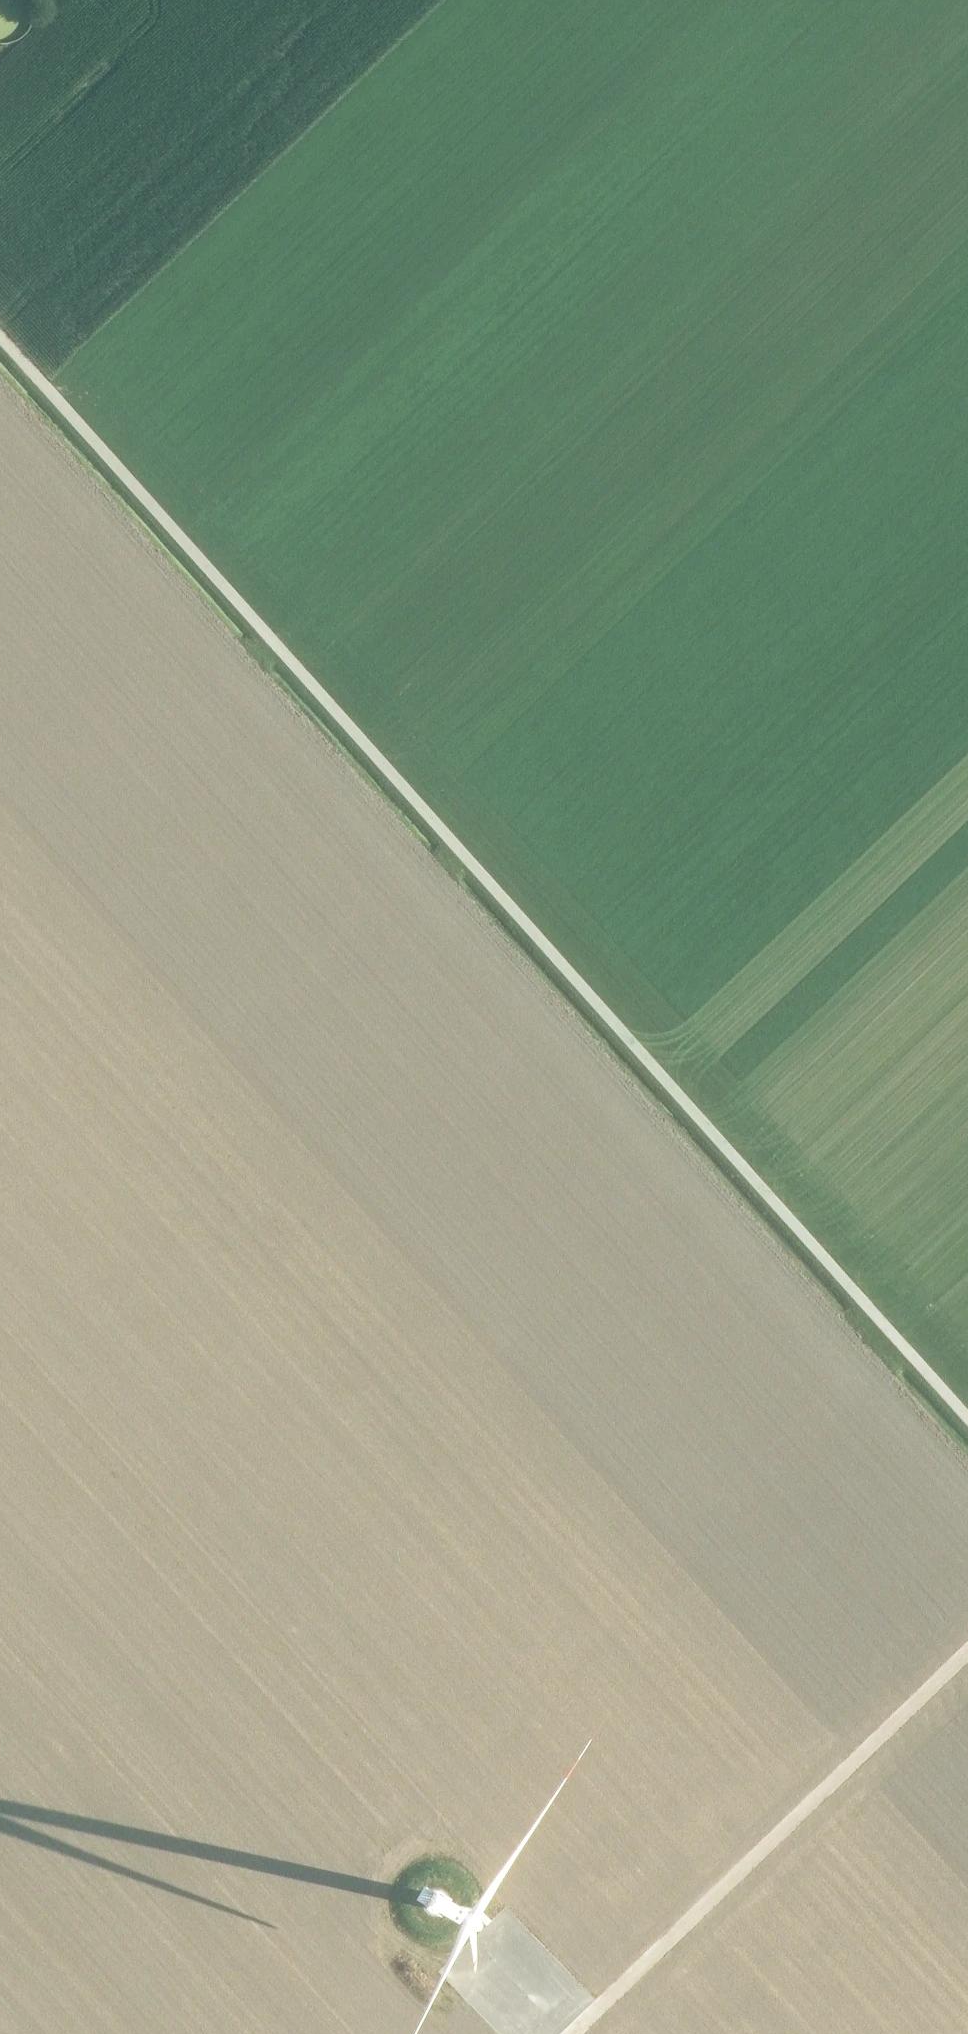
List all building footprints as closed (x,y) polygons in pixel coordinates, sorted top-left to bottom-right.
[(456,1905),(456,1903),(456,1900),(455,1898),(454,1896),(453,1893),(452,1891),(450,1889),(449,1887),(447,1886),(444,1885),(442,1884),(440,1883),(437,1883),(435,1883),(432,1883),(430,1884),(427,1885),(425,1886),(423,1887),(421,1889),(420,1891),(418,1893),(417,1896),(417,1898),(416,1900),(416,1903),(416,1905),(417,1908),(417,1910),(418,1913),(420,1915),(421,1917),(423,1918),(425,1920),(427,1921),(430,1922),(432,1923),(435,1923),(437,1923),(440,1923),(442,1922),(444,1921),(447,1920),(449,1918),(450,1917),(452,1915),(453,1913),(454,1910),(455,1908),(456,1905)]
